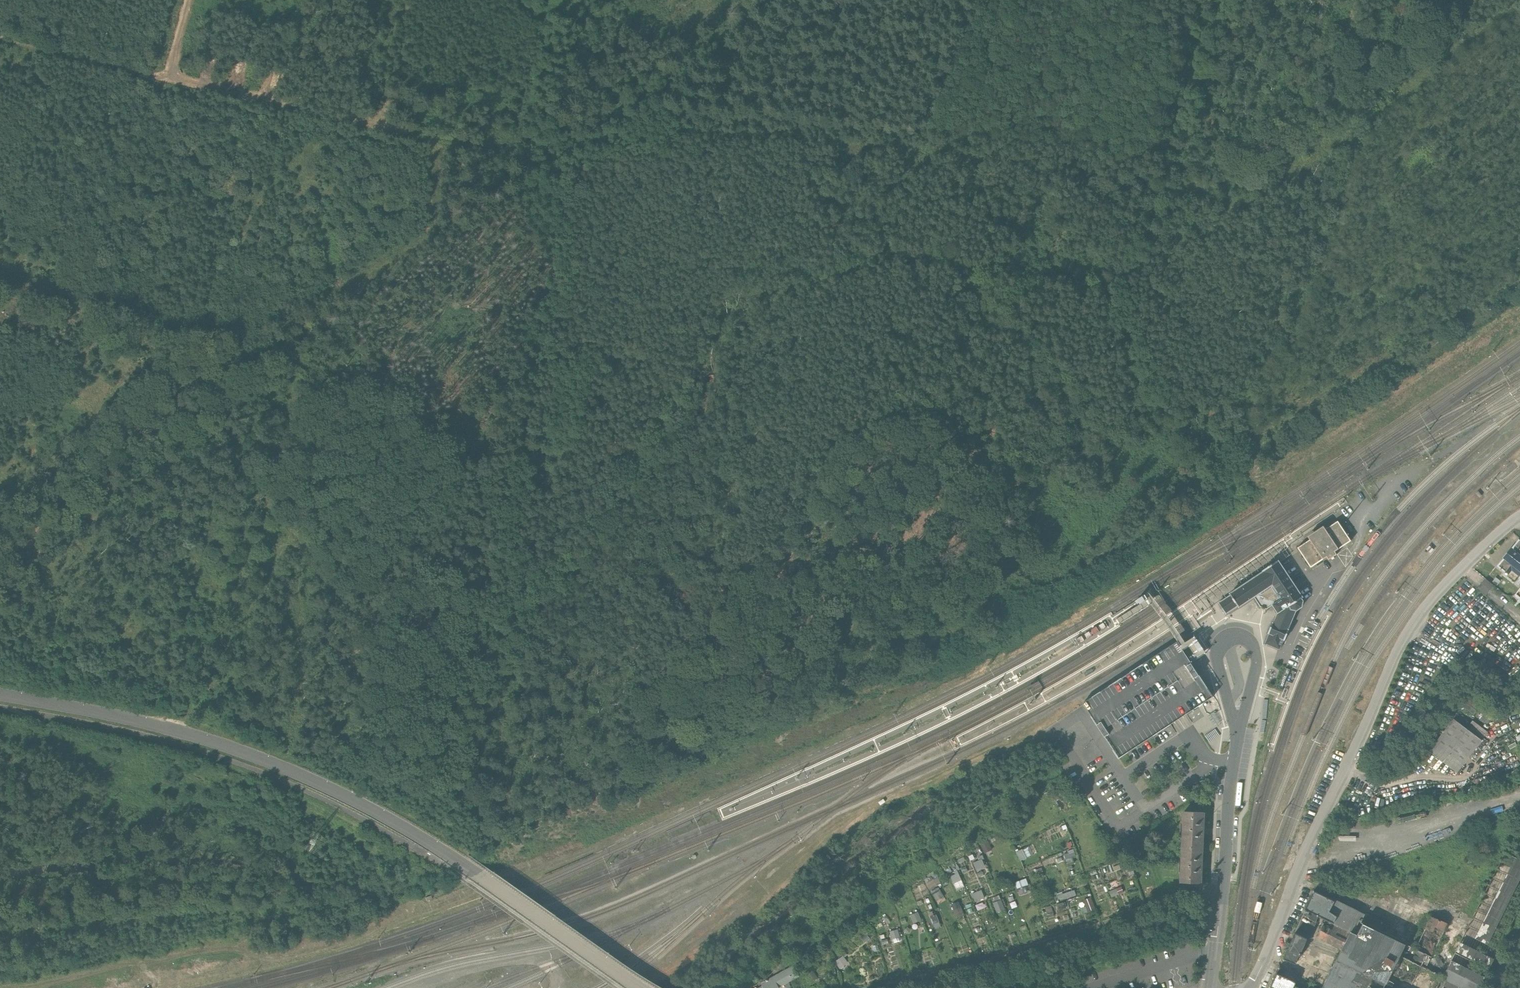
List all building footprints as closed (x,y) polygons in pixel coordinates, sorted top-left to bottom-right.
[(236,64),(233,75),(240,77),(243,66),(236,64)] [(1298,548),(1311,568),(1327,557),(1329,560),(1337,554),(1335,551),(1351,541),(1338,521),(1326,529),(1323,526),(1307,537),(1309,540),(1298,548)] [(1501,565),(1508,571),(1505,576),(1519,587),(1519,542),(1501,565)] [(1238,608),(1254,598),(1260,607),(1267,609),(1273,606),(1279,614),(1265,644),(1280,650),(1301,595),(1281,565),(1219,605),(1226,614),(1238,607),(1238,608)] [(1486,577),(1478,587),(1486,593),(1494,584),(1486,577)] [(1091,630),(1092,632),(1093,634),(1094,635),(1099,632),(1098,631),(1097,628),(1096,627),(1091,630)] [(1179,647),(1176,644),(1083,705),(1101,732),(1118,760),(1176,722),(1184,717),(1201,707),(1212,699),(1194,672),(1179,649),(1179,647)] [(1282,688),(1290,670),(1286,669),(1278,686),(1282,688)] [(1216,711),(1211,714),(1214,720),(1217,725),(1223,722),(1216,711)] [(1467,730),(1456,722),(1431,755),(1458,775),(1488,735),(1471,723),(1467,730)] [(1182,815),(1182,849),(1203,849),(1204,815),(1182,815)] [(987,837),(979,840),(984,852),(992,849),(987,837)] [(1203,849),(1182,849),(1181,885),(1203,885),(1203,849)] [(1506,855),(1455,955),(1487,971),(1519,907),(1519,862),(1506,855)] [(975,869),(986,866),(984,858),(974,861),(975,869)] [(950,875),(954,883),(962,879),(958,870),(950,875)] [(1095,871),(1094,898),(1110,899),(1110,891),(1127,891),(1127,901),(1133,901),(1133,890),(1125,890),(1125,878),(1098,877),(1098,871),(1095,871)] [(1015,880),(1017,887),(1028,885),(1027,878),(1015,880)] [(936,902),(945,898),(940,887),(931,891),(936,902)] [(1058,899),(1075,895),(1073,888),(1056,892),(1058,899)] [(975,900),(984,898),(982,889),(973,891),(975,900)] [(1336,902),(1316,893),(1308,912),(1335,924),(1338,917),(1331,914),(1336,902)] [(997,912),(1005,909),(1002,899),(994,902),(997,912)] [(957,918),(965,915),(958,900),(950,904),(957,918)] [(909,914),(913,923),(922,919),(918,911),(909,914)] [(935,927),(941,924),(936,913),(930,916),(935,927)] [(1487,971),(1455,955),(1443,948),(1453,929),(1431,918),(1413,952),(1399,948),(1380,987),(1478,987),(1487,971)] [(897,928),(889,931),(892,938),(900,936),(897,928)] [(1399,948),(1364,932),(1358,943),(1351,939),(1328,987),(1380,987),(1399,948)] [(1308,941),(1297,936),(1286,961),(1297,966),(1308,941)] [(800,977),(794,965),(760,981),(762,986),(756,987),(778,987),(800,977)] [(1269,987),(1300,987),(1295,986),(1296,982),(1276,973),(1269,987)]
